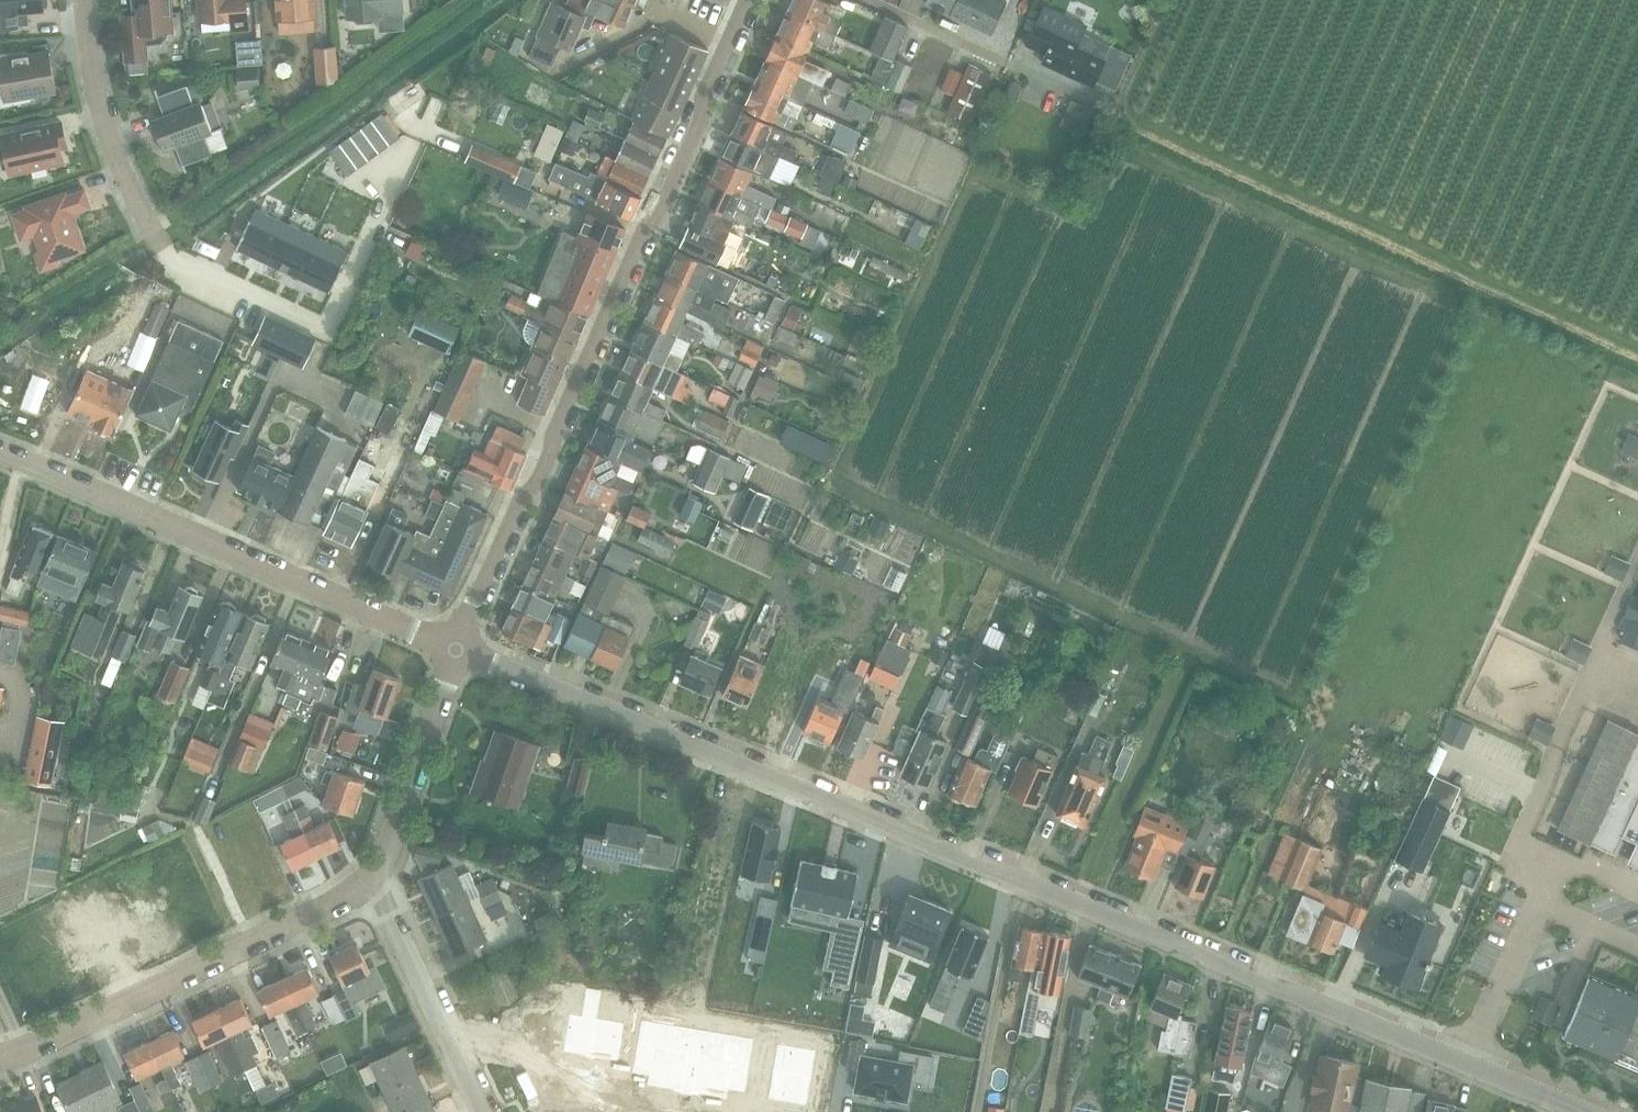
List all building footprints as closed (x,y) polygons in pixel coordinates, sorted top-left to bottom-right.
[(17,26),(16,12),(43,10),(43,9),(48,5),(48,0),(0,0),(0,27),(17,26)] [(169,0),(133,0),(134,14),(122,15),(126,60),(146,59),(145,44),(161,43),(166,36),(166,31),(172,30),(169,0)] [(201,20),(201,32),(232,29),(247,28),(248,28),(246,0),(199,0),(201,20)] [(278,19),(314,16),(315,16),(314,0),(276,0),(278,19)] [(347,17),(355,17),(355,20),(358,23),(372,22),(374,19),(374,15),(382,15),(382,12),(403,11),(402,0),(346,0),(347,17)] [(634,7),(634,6),(621,0),(613,0),(612,2),(609,0),(575,0),(571,10),(553,2),(529,56),(552,66),(561,44),(570,48),(580,24),(588,28),(595,12),(625,26),(634,7)] [(835,33),(841,19),(825,12),(830,1),(827,0),(791,0),(786,11),(827,30),(835,33)] [(926,2),(991,32),(1005,0),(927,0),(926,2)] [(1043,5),(1026,44),(1046,53),(1043,60),(1094,83),(1095,79),(1116,89),(1132,53),(1111,44),(1105,57),(1078,45),(1084,32),(1088,24),(1063,13),(1043,5)] [(827,30),(786,11),(776,34),(808,49),(813,38),(829,46),(835,33),(827,30)] [(885,14),(870,48),(880,53),(892,59),(908,25),(885,14)] [(334,35),(339,72),(362,68),(356,31),(334,35)] [(652,75),(632,118),(634,119),(668,136),(685,99),(688,93),(691,86),(697,74),(706,53),(707,51),(708,49),(672,33),(652,75)] [(808,49),(776,34),(765,58),(798,73),(798,72),(813,79),(822,83),(828,69),(804,58),(808,49)] [(335,46),(315,47),(318,82),(337,81),(335,46)] [(0,54),(0,108),(35,100),(34,94),(56,90),(49,52),(28,56),(27,52),(0,54)] [(870,76),(887,84),(898,61),(896,61),(892,59),(880,53),(870,76)] [(851,60),(835,54),(830,67),(846,74),(851,60)] [(898,57),(896,61),(898,61),(887,84),(900,90),(912,64),(898,57)] [(1131,57),(1124,74),(1138,80),(1145,63),(1131,57)] [(798,73),(765,58),(754,82),(780,94),(801,104),(813,79),(798,72),(798,73)] [(950,66),(939,88),(954,95),(947,110),(970,121),(992,73),(969,63),(964,72),(950,66)] [(258,68),(237,70),(238,88),(260,86),(258,68)] [(837,80),(833,89),(847,95),(851,87),(837,80)] [(780,94),(754,82),(743,105),(780,122),(782,117),(778,116),(781,110),(796,116),(801,104),(780,94)] [(164,116),(152,120),(163,149),(161,149),(162,151),(175,145),(185,172),(187,171),(184,165),(212,154),(204,135),(223,128),(222,126),(211,130),(201,102),(193,105),(186,85),(158,96),(156,89),(154,89),(164,116)] [(874,111),(851,101),(844,116),(867,126),(874,111)] [(590,108),(584,120),(600,127),(606,115),(590,108)] [(730,132),(766,149),(791,160),(796,149),(781,142),(786,130),(741,109),(730,132)] [(382,113),(371,120),(389,145),(400,137),(382,113)] [(566,134),(576,139),(583,124),(573,119),(566,134)] [(621,137),(625,139),(659,156),(668,136),(634,119),(627,135),(623,133),(621,137)] [(371,120),(361,128),(379,153),(389,145),(371,120)] [(0,149),(0,152),(0,154),(1,157),(3,161),(7,164),(10,174),(63,163),(60,148),(67,147),(61,121),(1,134),(3,145),(0,149)] [(848,151),(858,130),(841,122),(831,144),(848,151)] [(583,125),(576,140),(588,145),(595,130),(583,125)] [(361,128),(350,136),(368,161),(379,153),(361,128)] [(791,160),(766,149),(730,132),(720,156),(753,171),(769,178),(776,162),(788,167),(791,160)] [(350,136),(339,144),(358,169),(368,161),(350,136)] [(659,156),(625,139),(618,154),(614,152),(611,158),(616,160),(616,159),(649,176),(659,156)] [(339,144),(329,151),(347,176),(358,169),(339,144)] [(473,144),(466,160),(487,169),(513,181),(521,164),(494,153),(473,144)] [(836,181),(845,161),(827,154),(819,173),(836,181)] [(709,179),(761,203),(772,208),(776,197),(747,184),(753,171),(720,156),(709,179)] [(616,159),(616,160),(609,174),(605,172),(602,177),(640,196),(649,176),(616,159)] [(641,196),(640,196),(602,177),(591,171),(588,176),(555,162),(549,178),(565,185),(597,201),(631,218),(641,196)] [(530,175),(526,187),(550,195),(554,183),(530,175)] [(709,179),(699,202),(735,218),(751,225),(761,203),(709,179)] [(42,250),(36,252),(42,269),(59,263),(57,257),(81,248),(70,214),(91,207),(84,189),(12,214),(18,232),(34,226),(42,250)] [(699,202),(679,244),(728,266),(741,236),(729,231),(735,218),(699,202)] [(255,209),(236,248),(268,263),(286,223),(255,209)] [(538,293),(553,300),(554,298),(590,313),(625,228),(588,213),(579,236),(564,230),(538,293)] [(791,216),(785,229),(802,237),(807,224),(791,216)] [(286,223),(268,263),(298,277),(317,237),(286,223)] [(317,237),(298,277),(330,292),(348,252),(317,237)] [(677,250),(666,273),(716,295),(727,300),(737,278),(677,250)] [(11,260),(0,260),(0,276),(11,276),(11,260)] [(686,309),(723,326),(731,308),(713,300),(716,295),(666,273),(657,292),(658,293),(656,296),(686,309)] [(91,311),(104,333),(153,304),(169,311),(178,291),(146,277),(129,287),(91,311)] [(589,314),(590,313),(554,298),(553,300),(548,313),(535,307),(536,305),(511,294),(505,306),(523,314),(578,338),(588,314),(589,314)] [(774,294),(763,317),(774,321),(784,299),(774,294)] [(681,320),(686,309),(656,296),(645,319),(676,333),(676,334),(697,344),(703,330),(681,320)] [(813,323),(820,309),(808,303),(794,331),(814,341),(821,327),(813,323)] [(409,333),(448,352),(459,328),(419,309),(409,333)] [(568,362),(578,338),(523,314),(521,318),(523,319),(520,327),(533,333),(534,331),(539,333),(522,372),(530,376),(519,402),(545,413),(567,362),(568,362)] [(266,316),(258,333),(283,345),(279,355),(302,366),(315,338),(266,316)] [(169,339),(135,414),(171,430),(182,406),(192,410),(215,360),(224,340),(178,319),(169,339)] [(645,319),(632,349),(661,363),(676,369),(682,357),(668,351),(676,334),(676,333),(645,319)] [(754,364),(763,344),(747,337),(738,357),(754,364)] [(632,349),(621,372),(671,395),(671,394),(682,372),(676,369),(661,363),(632,349)] [(462,350),(456,362),(480,373),(486,361),(462,350)] [(743,387),(752,369),(736,361),(727,380),(743,387)] [(451,374),(475,385),(480,373),(456,362),(451,374)] [(87,370),(68,412),(96,425),(94,429),(108,436),(110,432),(113,433),(114,434),(116,435),(117,433),(115,433),(136,386),(135,385),(132,390),(87,370)] [(621,372),(611,394),(662,418),(663,418),(674,396),(671,394),(671,395),(621,372)] [(445,386),(469,397),(475,385),(451,374),(445,386)] [(18,378),(9,405),(36,414),(45,387),(18,378)] [(724,399),(729,385),(715,380),(710,394),(724,399)] [(440,398),(464,409),(469,397),(445,386),(440,398)] [(345,414),(373,427),(384,403),(356,390),(345,414)] [(653,441),(655,437),(663,420),(661,419),(662,418),(611,394),(610,396),(609,396),(600,417),(653,441)] [(731,416),(739,399),(730,395),(722,412),(731,416)] [(464,409),(440,398),(434,410),(459,421),(464,409)] [(396,405),(376,465),(391,470),(411,410),(396,405)] [(728,420),(704,410),(697,425),(721,436),(728,420)] [(621,461),(640,470),(653,441),(600,417),(587,444),(621,460),(621,461)] [(215,421),(193,468),(200,471),(200,476),(209,480),(213,477),(219,480),(231,455),(234,456),(248,426),(236,421),(233,429),(215,421)] [(825,462),(832,445),(788,424),(780,441),(825,462)] [(520,452),(520,451),(526,438),(497,425),(492,438),(491,439),(520,452)] [(305,453),(304,454),(345,473),(357,446),(346,441),(347,439),(317,426),(316,427),(317,427),(305,453)] [(1629,434),(1621,450),(1637,458),(1637,438),(1629,434)] [(466,468),(466,469),(509,488),(512,489),(516,478),(527,454),(520,451),(520,452),(491,439),(485,454),(475,450),(467,469),(466,468)] [(621,460),(587,444),(576,469),(566,491),(597,506),(608,511),(618,489),(629,493),(640,470),(621,461),(621,460)] [(691,445),(686,456),(702,463),(723,473),(730,457),(708,448),(699,444),(691,445)] [(253,457),(238,489),(240,490),(240,489),(254,496),(253,498),(262,502),(263,500),(279,508),(278,510),(279,510),(295,476),(269,464),(274,452),(258,445),(253,457)] [(449,464),(450,448),(427,446),(426,462),(449,464)] [(320,527),(345,473),(304,454),(304,455),(295,476),(279,510),(308,524),(309,521),(320,527)] [(350,478),(325,531),(351,543),(367,510),(366,509),(378,483),(367,478),(374,464),(360,457),(353,471),(350,478)] [(702,463),(693,482),(715,491),(723,473),(702,463)] [(745,501),(761,509),(767,495),(751,487),(745,501)] [(566,491),(555,514),(598,534),(608,511),(597,506),(566,491)] [(687,494),(679,514),(693,519),(701,500),(687,494)] [(425,513),(437,519),(444,504),(432,498),(425,513)] [(446,499),(444,504),(437,519),(429,535),(430,535),(411,577),(451,595),(487,515),(462,503),(461,506),(446,499)] [(645,525),(651,511),(633,502),(627,516),(645,525)] [(555,514),(545,537),(576,550),(576,551),(589,556),(594,545),(603,550),(608,539),(598,535),(598,534),(555,514)] [(399,571),(411,577),(430,535),(429,535),(416,529),(414,534),(386,521),(368,562),(397,575),(399,571)] [(40,571),(55,534),(31,524),(10,576),(12,577),(6,590),(18,595),(23,582),(21,581),(23,576),(38,582),(40,571)] [(670,553),(676,540),(643,525),(638,537),(670,553)] [(39,581),(38,584),(77,600),(82,586),(97,552),(58,535),(43,570),(39,581)] [(588,557),(589,556),(576,551),(576,550),(545,537),(534,560),(565,575),(573,557),(582,562),(579,570),(591,576),(598,562),(588,557)] [(612,540),(602,562),(626,573),(636,551),(612,540)] [(810,561),(826,566),(832,546),(816,541),(810,561)] [(1604,572),(1622,580),(1629,564),(1611,556),(1604,572)] [(534,560),(524,583),(554,597),(559,586),(570,591),(569,592),(581,597),(586,586),(564,576),(565,575),(534,560)] [(87,613),(73,646),(89,653),(95,655),(116,606),(121,608),(127,611),(128,611),(132,611),(137,601),(133,597),(139,582),(141,582),(142,580),(141,579),(144,571),(140,570),(139,564),(132,561),(127,564),(123,563),(113,587),(102,583),(95,598),(105,603),(98,618),(87,613)] [(625,576),(601,565),(579,612),(564,645),(578,652),(615,668),(634,626),(608,614),(625,576)] [(711,572),(706,589),(720,594),(725,576),(711,572)] [(524,583),(513,607),(566,630),(571,619),(556,613),(555,615),(548,612),(555,597),(554,597),(524,583)] [(147,621),(137,644),(151,650),(154,644),(171,651),(178,634),(185,637),(202,596),(198,594),(197,589),(188,585),(184,588),(180,586),(169,612),(158,607),(151,622),(147,621)] [(1626,615),(1633,618),(1637,621),(1637,599),(1634,597),(1626,615)] [(221,603),(218,602),(198,651),(218,660),(214,670),(208,667),(202,684),(212,688),(239,623),(243,613),(236,610),(235,605),(225,600),(225,601),(221,603)] [(560,643),(566,630),(513,607),(501,631),(534,646),(538,648),(541,641),(536,639),(540,630),(548,634),(546,637),(560,643)] [(634,609),(628,623),(648,631),(653,617),(634,609)] [(251,616),(243,613),(239,623),(212,688),(208,699),(223,706),(233,681),(228,679),(236,660),(250,666),(268,624),(268,623),(266,623),(265,617),(255,613),(251,616)] [(681,681),(708,693),(720,665),(705,659),(708,652),(697,647),(709,620),(695,614),(683,643),(695,648),(681,681)] [(17,648),(31,650),(36,620),(22,618),(17,648)] [(1622,641),(1637,649),(1637,621),(1633,618),(1622,641)] [(756,625),(749,640),(763,647),(770,632),(756,625)] [(0,642),(0,661),(11,663),(18,629),(3,626),(0,642)] [(899,675),(916,637),(890,626),(874,663),(899,675)] [(136,636),(122,630),(112,656),(125,662),(136,636)] [(289,688),(309,641),(284,630),(270,664),(280,669),(274,682),(288,688),(286,692),(287,692),(289,688)] [(1565,655),(1583,663),(1590,647),(1572,639),(1565,655)] [(283,701),(283,702),(297,708),(301,699),(311,703),(314,697),(332,704),(337,689),(320,683),(333,651),(309,641),(289,688),(287,692),(283,701)] [(973,661),(952,706),(970,713),(974,703),(990,668),(999,649),(982,641),(973,661)] [(1119,644),(1100,684),(1120,693),(1139,653),(1119,644)] [(764,665),(741,655),(723,695),(746,705),(764,665)] [(819,697),(803,732),(812,736),(810,740),(823,746),(825,742),(829,743),(844,711),(848,713),(864,676),(870,662),(860,658),(854,672),(846,668),(830,702),(819,697)] [(172,662),(158,694),(175,701),(189,669),(172,662)] [(355,683),(345,709),(357,714),(357,715),(381,723),(384,716),(387,717),(400,679),(373,670),(367,687),(355,683)] [(10,676),(7,699),(18,700),(20,677),(10,676)] [(970,713),(955,746),(970,752),(990,710),(974,703),(970,713)] [(920,732),(902,773),(929,785),(948,743),(935,737),(945,714),(925,705),(914,730),(920,732)] [(853,711),(837,747),(863,759),(863,758),(863,757),(879,722),(884,710),(876,706),(870,719),(853,711)] [(39,716),(33,745),(26,780),(50,785),(57,749),(63,721),(39,716)] [(1440,739),(1462,749),(1472,727),(1450,717),(1440,739)] [(1558,829),(1614,854),(1622,836),(1636,842),(1632,850),(1635,851),(1630,861),(1637,865),(1637,733),(1609,719),(1558,829)] [(239,738),(229,763),(242,768),(247,771),(257,746),(263,748),(271,730),(247,720),(239,738)] [(364,720),(360,737),(378,741),(382,724),(364,720)] [(1548,744),(1555,728),(1537,720),(1530,736),(1548,744)] [(347,750),(355,726),(340,721),(332,746),(347,750)] [(317,725),(311,745),(326,750),(332,730),(317,725)] [(479,774),(473,791),(503,802),(508,785),(519,789),(535,745),(497,732),(486,762),(490,763),(485,776),(479,774)] [(964,756),(948,793),(952,795),(953,799),(959,801),(962,799),(975,805),(990,769),(996,772),(1008,745),(1010,741),(1008,737),(998,733),(994,734),(993,738),(992,738),(987,749),(983,747),(979,749),(974,760),(964,756)] [(1087,755),(1083,753),(1056,814),(1084,826),(1106,778),(1098,775),(1103,762),(1104,762),(1113,741),(1096,734),(1087,755)] [(192,737),(182,762),(210,774),(220,749),(219,748),(192,737)] [(309,746),(305,758),(323,764),(327,752),(309,746)] [(1018,771),(1008,793),(1036,805),(1058,756),(1037,746),(1031,760),(1021,756),(1014,770),(1018,771)] [(583,792),(591,761),(576,758),(569,789),(583,792)] [(326,770),(322,782),(330,784),(323,804),(353,814),(364,781),(335,771),(334,773),(326,770)] [(195,818),(206,823),(215,801),(204,797),(195,818)] [(1423,799),(1396,858),(1422,870),(1450,811),(1423,799)] [(93,819),(95,806),(78,803),(76,816),(93,819)] [(304,804),(294,809),(317,857),(341,846),(329,820),(315,827),(304,804)] [(1147,807),(1135,834),(1138,835),(1125,866),(1151,876),(1164,846),(1174,851),(1186,823),(1147,807)] [(293,868),(317,857),(294,809),(284,814),(288,824),(287,824),(293,837),(281,843),(293,868)] [(1187,855),(1175,886),(1202,897),(1215,865),(1199,859),(1206,842),(1205,842),(1216,817),(1198,810),(1180,852),(1187,855)] [(255,817),(242,821),(247,836),(260,832),(255,817)] [(587,833),(582,861),(618,869),(621,858),(666,867),(673,862),(677,845),(662,842),(663,836),(646,832),(647,828),(622,824),(622,820),(612,818),(611,822),(607,821),(604,836),(587,833)] [(753,821),(742,872),(770,879),(773,866),(774,866),(779,845),(777,845),(781,828),(753,821)] [(722,836),(719,849),(743,855),(746,842),(722,836)] [(1305,889),(1322,848),(1298,838),(1281,878),(1305,889)] [(436,917),(468,902),(480,896),(497,888),(492,878),(476,886),(469,871),(457,877),(451,863),(441,868),(439,864),(442,851),(417,845),(414,858),(416,858),(424,876),(419,878),(423,888),(425,887),(429,895),(427,896),(436,917)] [(719,849),(716,862),(740,867),(743,855),(719,849)] [(800,860),(791,902),(848,916),(858,873),(835,867),(836,866),(824,863),(823,865),(800,860)] [(178,881),(161,889),(179,928),(199,919),(193,907),(205,902),(187,862),(172,869),(178,881)] [(68,909),(100,895),(92,877),(60,891),(68,909)] [(137,885),(123,892),(124,894),(125,894),(143,931),(154,926),(160,938),(179,928),(161,889),(143,897),(137,885)] [(497,888),(480,896),(485,907),(502,899),(497,888)] [(1287,932),(1333,951),(1347,921),(1326,912),(1330,904),(1303,893),(1287,932)] [(124,894),(94,909),(98,918),(99,918),(118,958),(137,948),(132,936),(143,931),(125,894),(124,894)] [(890,943),(929,960),(936,944),(950,911),(910,894),(896,927),(896,928),(890,943)] [(761,895),(754,927),(770,931),(778,899),(761,895)] [(468,902),(436,917),(446,937),(448,936),(452,945),(450,946),(454,955),(486,941),(468,902)] [(1442,924),(1405,910),(1399,926),(1381,918),(1366,955),(1384,962),(1381,970),(1418,985),(1426,964),(1429,965),(1431,960),(1428,959),(1442,924)] [(98,918),(68,933),(81,960),(93,955),(98,967),(118,958),(99,918),(98,918)] [(963,925),(929,1005),(946,1012),(956,987),(953,985),(958,971),(972,977),(989,936),(963,925)] [(1010,979),(1009,984),(1028,987),(1029,986),(1032,971),(1037,972),(1045,931),(1019,926),(1010,979)] [(1022,1021),(1020,1034),(1034,1036),(1036,1023),(1039,1006),(1041,993),(1059,996),(1063,973),(1070,936),(1045,931),(1037,972),(1032,971),(1029,986),(1028,987),(1026,1004),(1022,1021)] [(39,947),(38,947),(56,987),(75,978),(70,966),(81,960),(68,933),(39,947)] [(833,970),(830,984),(849,988),(860,937),(842,933),(833,970)] [(866,936),(857,978),(874,982),(883,939),(866,936)] [(18,956),(6,962),(19,990),(31,984),(37,996),(56,987),(38,947),(39,947),(34,937),(14,947),(18,956)] [(375,967),(369,970),(356,943),(330,956),(346,989),(335,994),(335,995),(347,1018),(358,1013),(353,1001),(384,986),(375,967)] [(1127,997),(1140,963),(1090,943),(1077,977),(1100,986),(1096,997),(1109,1003),(1113,992),(1127,997)] [(307,966),(284,977),(309,1029),(317,1025),(304,999),(318,992),(318,993),(319,992),(307,966)] [(495,969),(489,977),(499,1002),(510,1003),(516,995),(512,987),(510,983),(509,978),(505,971),(495,969)] [(1164,973),(1151,1004),(1155,1006),(1151,1015),(1169,1022),(1167,1031),(1161,1029),(1158,1045),(1158,1048),(1188,1054),(1195,1022),(1180,1018),(1181,1015),(1177,1014),(1190,984),(1164,973)] [(1564,1035),(1616,1057),(1614,1060),(1637,1070),(1637,996),(1589,976),(1564,1035)] [(309,1029),(284,977),(257,989),(270,1015),(271,1015),(271,1014),(284,1008),(297,1035),(309,1029)] [(554,981),(551,992),(562,994),(564,983),(554,981)] [(569,1012),(562,1052),(590,1057),(597,1017),(602,990),(586,987),(582,1014),(569,1012)] [(334,995),(322,1001),(333,1024),(345,1018),(345,1019),(347,1018),(335,995),(335,994),(334,995)] [(624,994),(622,1005),(662,1012),(664,1001),(653,999),(624,994)] [(991,1001),(977,996),(967,1021),(986,1029),(991,1001)] [(240,998),(217,1009),(246,1070),(255,1090),(266,1084),(257,1065),(258,1064),(253,1054),(259,1051),(252,1035),(246,1038),(241,1028),(251,1023),(251,1024),(253,1023),(241,997),(239,998),(240,998)] [(851,1003),(845,1031),(872,1036),(875,1022),(863,1019),(865,1006),(851,1003)] [(1075,1006),(1070,1034),(1086,1037),(1091,1008),(1075,1006)] [(1226,1006),(1215,1061),(1213,1071),(1235,1076),(1241,1067),(1252,1012),(1226,1006)] [(246,1070),(217,1009),(193,1020),(193,1019),(192,1020),(204,1046),(205,1045),(216,1040),(233,1076),(246,1070)] [(1201,1015),(1199,1039),(1217,1041),(1220,1017),(1201,1015)] [(597,1017),(590,1057),(618,1062),(625,1022),(597,1017)] [(641,1018),(632,1073),(648,1076),(646,1085),(673,1090),(672,1091),(700,1096),(700,1094),(727,1099),(728,1089),(745,1092),(754,1038),(641,1018)] [(261,1026),(276,1057),(290,1050),(276,1019),(261,1026)] [(1291,1067),(1281,1063),(1295,1030),(1269,1019),(1255,1054),(1250,1072),(1283,1086),(1291,1067)] [(776,1042),(772,1070),(811,1077),(816,1049),(819,1032),(799,1028),(796,1046),(776,1042)] [(171,1030),(149,1041),(172,1089),(181,1084),(170,1061),(183,1055),(183,1056),(185,1055),(172,1029),(171,1030)] [(850,1039),(845,1068),(858,1071),(855,1091),(875,1095),(875,1096),(876,1097),(877,1095),(884,1096),(884,1098),(885,1098),(886,1096),(906,1100),(909,1084),(928,1088),(934,1056),(900,1049),(898,1062),(863,1055),(866,1042),(850,1039)] [(172,1089),(149,1041),(125,1052),(124,1052),(136,1078),(138,1077),(137,1077),(160,1066),(166,1078),(156,1083),(161,1094),(172,1089)] [(370,1063),(383,1092),(419,1075),(405,1046),(370,1063)] [(208,1050),(198,1055),(213,1086),(223,1081),(208,1050)] [(200,1092),(213,1086),(198,1055),(185,1061),(200,1092)] [(1356,1062),(1323,1055),(1319,1075),(1314,1074),(1311,1090),(1315,1091),(1312,1106),(1314,1107),(1313,1111),(1346,1111),(1356,1062)] [(84,1076),(58,1088),(69,1111),(81,1111),(105,1101),(107,1106),(121,1100),(103,1062),(90,1068),(92,1072),(84,1076)] [(321,1062),(287,1077),(292,1089),(294,1091),(294,1092),(328,1076),(327,1075),(321,1062)] [(772,1070),(767,1098),(807,1105),(811,1077),(772,1070)] [(1172,1073),(1165,1107),(1185,1111),(1192,1077),(1172,1073)] [(393,1111),(415,1111),(432,1104),(419,1075),(383,1092),(393,1111)] [(1425,1092),(1413,1090),(1414,1087),(1367,1077),(1359,1111),(1421,1111),(1425,1092)] [(133,1099),(139,1111),(154,1111),(155,1111),(140,1081),(128,1087),(133,1099)] [(1229,1095),(1209,1091),(1205,1111),(1225,1111),(1229,1095)] [(1,1110),(2,1111),(43,1111),(35,1095),(34,1095),(34,1096),(2,1110),(1,1110)] [(133,1099),(118,1106),(121,1111),(139,1111),(133,1099)] [(1428,1099),(1425,1111),(1467,1111),(1468,1109),(1455,1106),(1455,1105),(1428,1099)]
